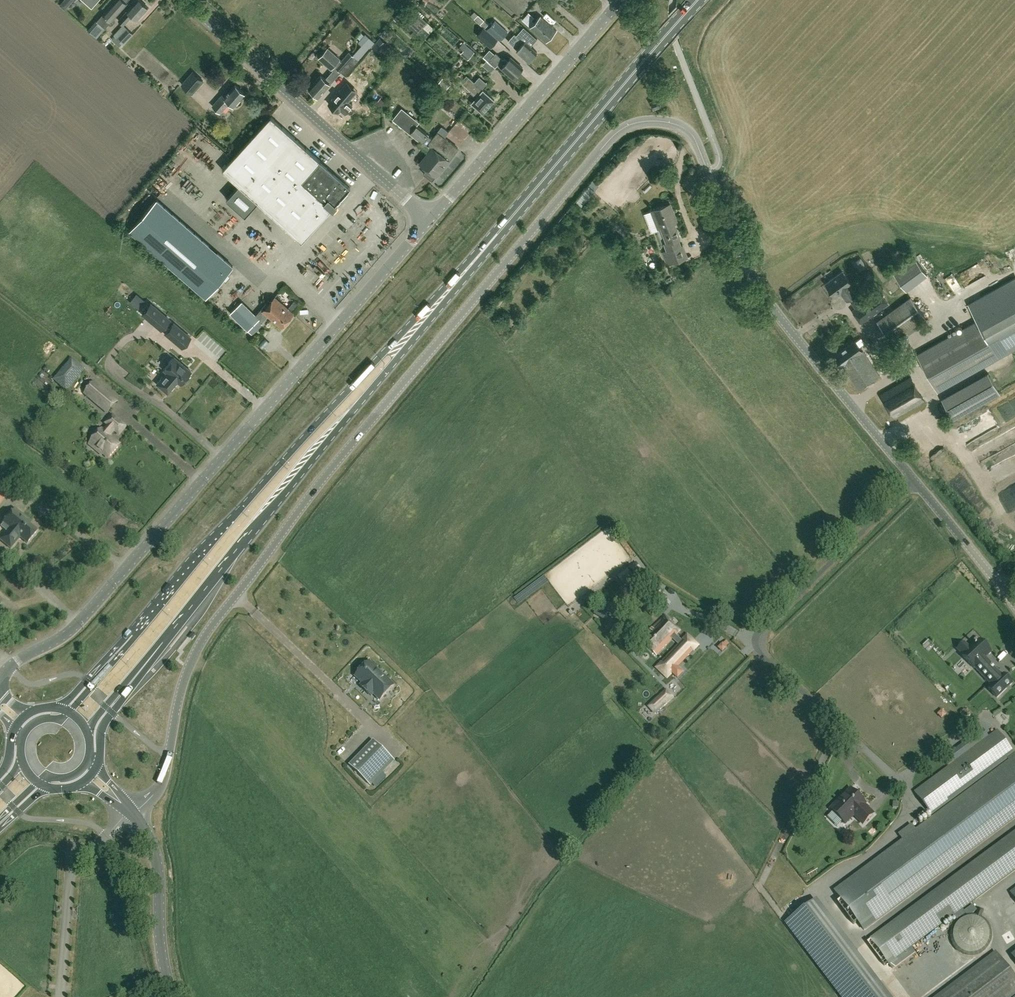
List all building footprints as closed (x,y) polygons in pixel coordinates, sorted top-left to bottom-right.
[(111,21),(127,3),(124,0),(115,0),(96,20),(105,28),(111,21)] [(148,7),(141,0),(136,0),(127,10),(118,20),(123,24),(113,34),(115,36),(112,39),(119,46),(122,43),(123,44),(134,33),(124,24),(133,15),(137,19),(148,7)] [(418,32),(424,25),(428,22),(416,11),(407,20),(418,32)] [(481,24),(485,19),(478,14),(474,18),(477,21),(481,24)] [(547,41),(556,29),(541,16),(531,27),(547,41)] [(500,41),(509,31),(495,19),(487,29),(498,38),(500,41)] [(397,33),(388,26),(380,35),(388,42),(397,33)] [(493,44),(498,38),(487,29),(484,27),(479,32),(493,44)] [(357,50),(353,54),(349,51),(341,61),(340,60),(341,58),(328,47),(318,58),(331,69),(332,69),(333,70),(326,79),(325,79),(320,74),(309,88),(319,97),(331,84),(341,72),(345,75),(363,55),(373,43),(375,42),(366,33),(358,42),(362,45),(357,50)] [(524,42),(514,34),(508,41),(518,49),(517,51),(529,61),(537,51),(525,41),(524,42)] [(386,42),(381,38),(373,46),(379,51),(381,47),(386,42)] [(467,45),(463,42),(458,48),(462,51),(467,45)] [(491,58),(488,61),(493,65),(495,67),(498,64),(502,68),(501,68),(514,79),(523,68),(511,57),(508,61),(505,58),(503,59),(496,53),(491,58)] [(493,65),(488,61),(487,60),(482,65),(488,70),(493,65)] [(203,80),(193,72),(183,83),(193,92),(203,80)] [(494,100),(481,89),(487,83),(480,76),(477,79),(475,82),(467,75),(466,76),(461,81),(464,83),(463,84),(471,91),(470,92),(474,95),(475,94),(477,96),(471,103),(483,113),(494,100)] [(438,83),(445,90),(451,84),(443,77),(438,83)] [(234,105),(245,93),(235,84),(224,97),(222,95),(212,106),(220,112),(228,103),(227,102),(228,100),(234,105)] [(342,92),(329,105),(337,112),(340,109),(342,111),(346,106),(344,104),(349,98),(342,92)] [(382,108),(386,103),(380,97),(376,102),(382,108)] [(653,108),(662,105),(659,98),(651,101),(653,108)] [(429,135),(417,125),(419,121),(402,107),(399,111),(393,119),(420,141),(418,144),(428,152),(419,163),(427,169),(424,173),(432,180),(436,175),(449,159),(458,148),(444,137),(448,132),(442,127),(432,139),(428,135),(429,135)] [(350,187),(270,116),(222,170),(239,185),(227,199),(246,215),(250,211),(258,202),(295,235),(302,242),(328,212),(329,213),(330,213),(332,211),(332,210),(332,209),(331,209),(350,188),(350,187)] [(206,297),(233,267),(157,200),(130,231),(206,297)] [(681,237),(667,204),(651,211),(658,228),(661,227),(667,242),(665,243),(668,250),(663,252),(667,264),(686,257),(679,238),(681,237)] [(241,246),(245,251),(251,246),(247,241),(241,246)] [(860,271),(867,266),(861,257),(854,262),(860,271)] [(909,288),(932,274),(926,263),(903,278),(909,288)] [(857,292),(851,284),(852,284),(843,271),(826,283),(829,287),(829,290),(831,293),(834,293),(835,296),(841,292),(847,300),(857,292)] [(937,391),(996,358),(1014,348),(1014,277),(968,303),(977,321),(964,328),(917,354),(937,391)] [(861,322),(888,303),(879,291),(866,301),(862,295),(852,302),(856,307),(853,310),(861,322)] [(293,313),(288,309),(275,297),(267,306),(266,304),(257,315),(242,301),(230,313),(252,334),(263,324),(261,322),(268,315),(282,328),(294,314),(293,313)] [(893,341),(925,317),(911,297),(878,321),(893,341)] [(294,302),(288,309),(293,313),(299,306),(294,302)] [(142,314),(160,329),(169,319),(151,303),(142,314)] [(182,348),(191,337),(174,322),(164,333),(182,348)] [(880,375),(856,340),(834,355),(841,366),(842,365),(858,389),(880,375)] [(190,374),(190,372),(191,371),(174,357),(163,370),(166,372),(156,384),(168,393),(177,381),(180,384),(185,378),(187,378),(190,374)] [(83,368),(72,358),(53,380),(65,390),(83,368)] [(954,420),(1000,394),(988,373),(942,398),(954,420)] [(894,417),(924,400),(911,377),(881,394),(894,417)] [(85,394),(100,406),(103,409),(113,398),(95,382),(85,394)] [(102,430),(99,433),(97,431),(94,431),(90,436),(90,438),(93,440),(89,444),(102,455),(103,454),(109,459),(120,446),(109,437),(114,430),(119,435),(125,427),(113,417),(106,424),(109,426),(104,432),(102,430)] [(14,512),(14,511),(3,523),(3,524),(4,523),(10,528),(0,539),(0,540),(10,549),(19,539),(22,539),(27,543),(26,544),(27,544),(38,531),(37,531),(37,532),(29,525),(31,523),(22,515),(20,517),(14,512)] [(682,641),(676,635),(681,630),(664,614),(640,640),(657,655),(673,638),(679,644),(657,667),(668,677),(672,673),(677,678),(684,672),(678,666),(698,645),(688,635),(682,641)] [(980,640),(963,656),(974,669),(975,668),(992,686),(988,689),(997,698),(1007,688),(1006,688),(1009,685),(1010,685),(1012,683),(1004,674),(1002,676),(985,658),(986,658),(985,657),(988,654),(989,655),(991,652),(980,640)] [(369,662),(356,676),(363,683),(360,686),(371,696),(374,694),(380,700),(394,686),(369,662)] [(654,715),(666,704),(672,698),(666,692),(648,708),(654,715)] [(997,730),(955,762),(950,755),(943,760),(948,767),(914,792),(933,817),(916,830),(911,824),(898,834),(902,840),(834,891),(859,925),(864,931),(1014,819),(1014,755),(997,730)] [(394,761),(375,742),(350,766),(369,785),(394,761)] [(866,803),(853,790),(841,802),(839,800),(830,809),(845,824),(855,813),(858,816),(857,818),(863,824),(874,814),(864,804),(866,803)] [(1014,870),(1014,831),(963,869),(974,884),(981,879),(989,889),(1014,870)] [(896,958),(954,915),(957,920),(966,914),(962,909),(989,889),(981,879),(974,884),(963,869),(869,939),(892,969),(900,963),(896,958)] [(964,955),(969,956),(973,956),(978,955),(982,953),(986,950),(989,946),(991,942),(992,937),(992,932),(990,928),(988,924),(985,920),(981,917),(977,916),(972,915),(967,916),(963,917),(959,920),(955,923),(953,927),(951,932),(951,936),(952,941),(954,945),(956,949),(960,952),(964,955)] [(996,953),(938,996),(1014,996),(1014,978),(996,953)] [(874,982),(854,996),(889,996),(877,980),(874,982)]
